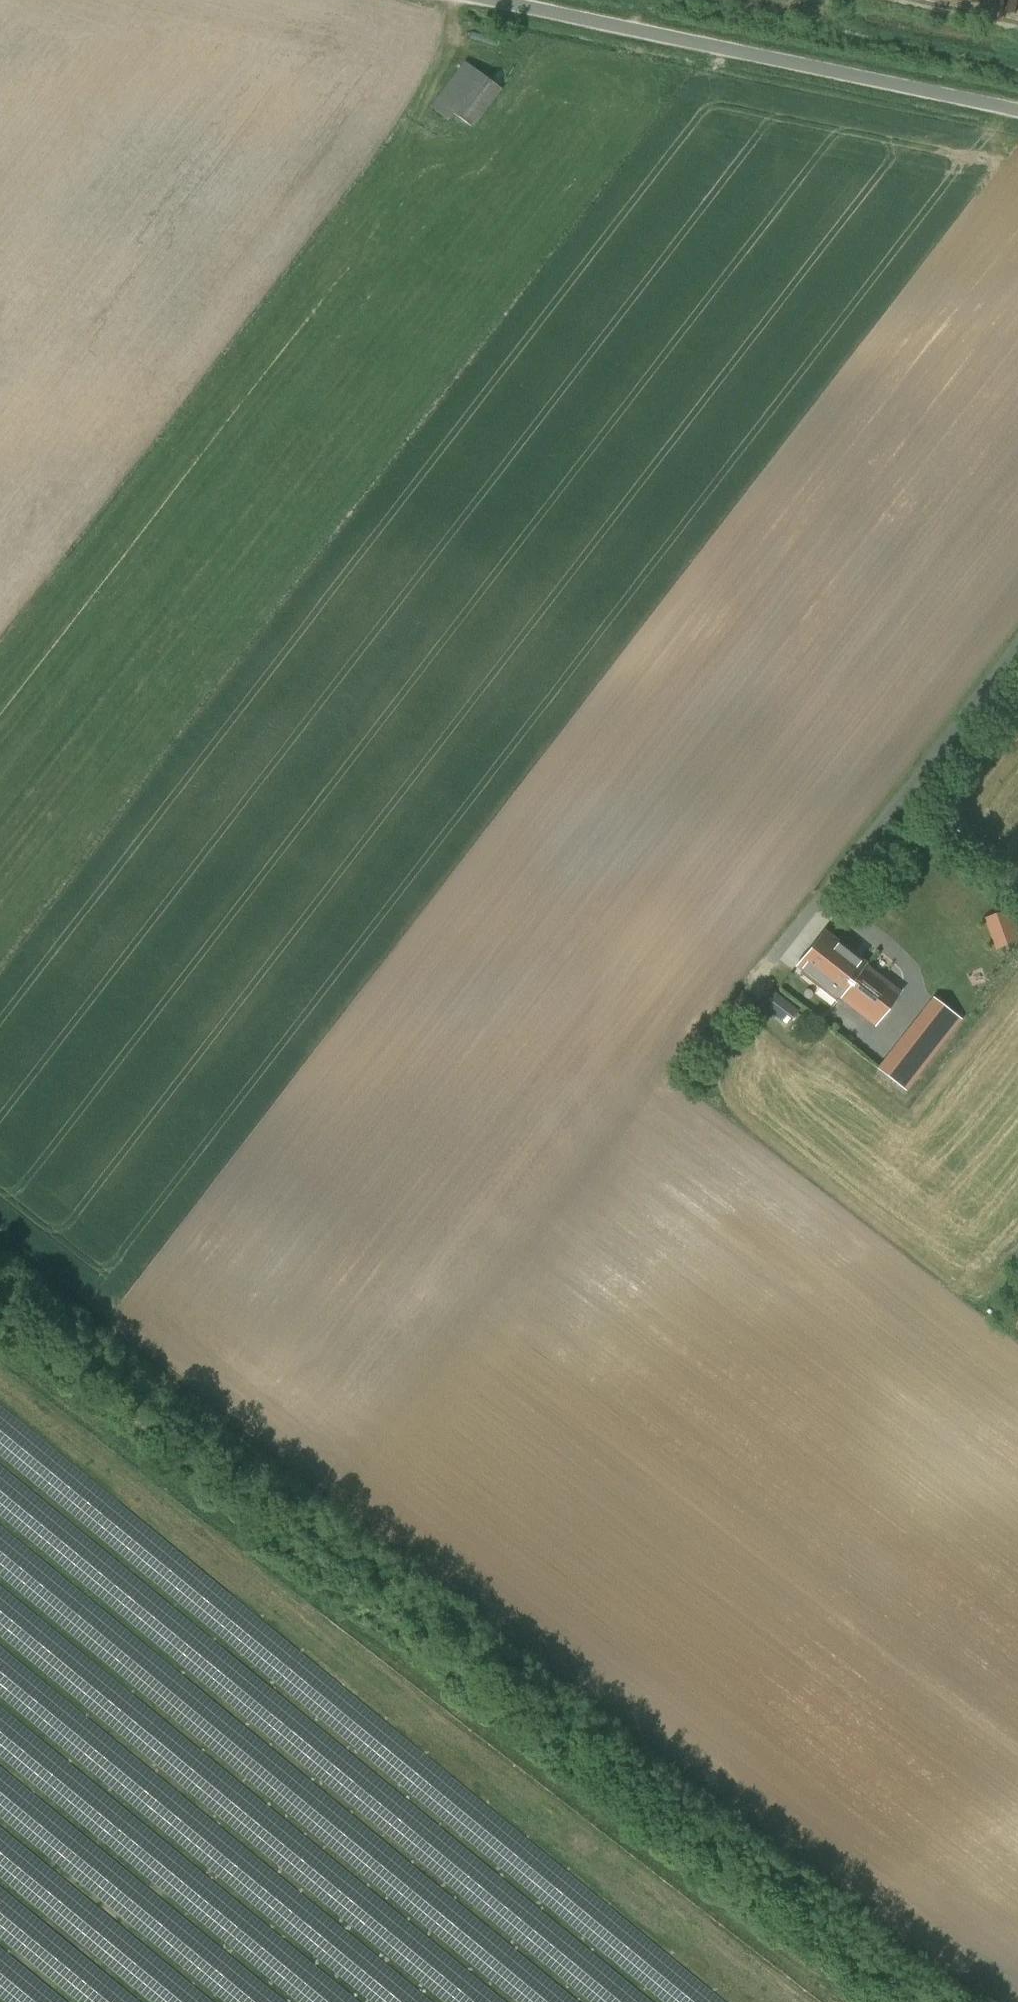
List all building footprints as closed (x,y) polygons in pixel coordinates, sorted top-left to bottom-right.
[(482,74),(453,112),(472,126),(501,88),(482,74)] [(989,914),(997,947),(1017,942),(1017,926),(1014,909),(989,914)] [(865,965),(823,932),(798,965),(839,996),(840,996),(870,1020),(894,988),(865,965)] [(788,1025),(800,1012),(776,991),(765,1004),(788,1025)] [(932,999),(881,1065),(897,1078),(948,1011),(932,999)]
